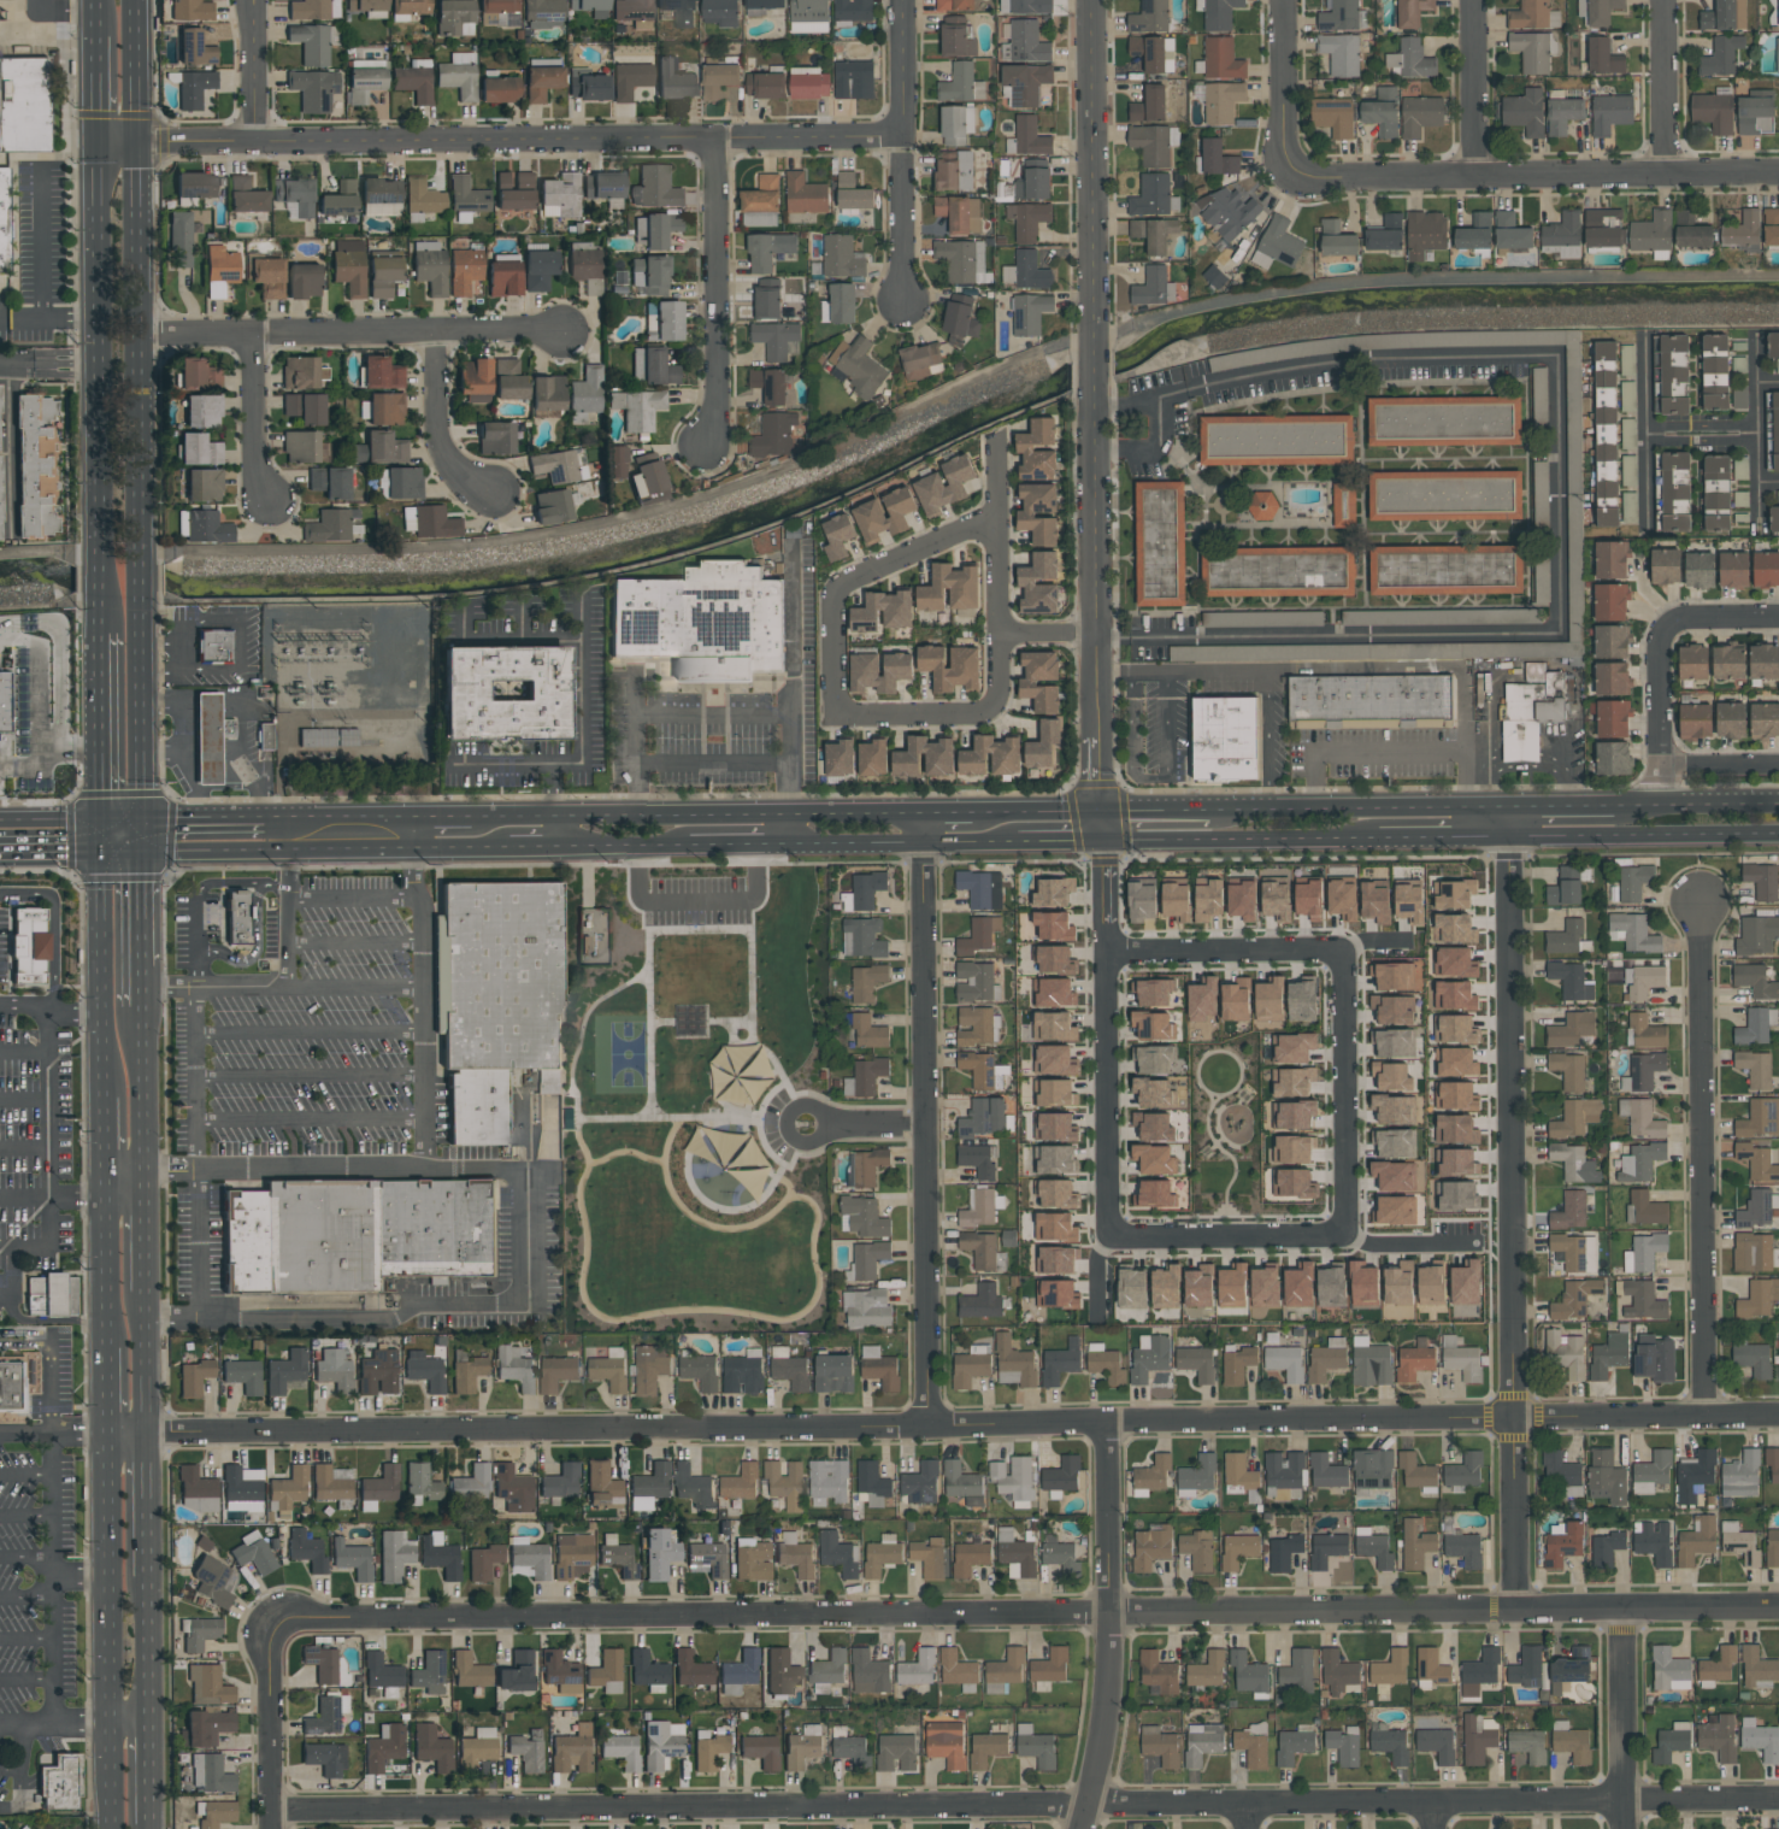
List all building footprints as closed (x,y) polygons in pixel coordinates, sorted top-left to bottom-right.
[(171,21),(212,21),(212,3),(199,2),(199,0),(171,0),(171,21)] [(301,2),(289,2),(289,20),(339,20),(339,0),(301,0),(301,2)] [(385,20),(385,0),(346,0),(346,12),(365,12),(365,19),(385,20)] [(430,0),(390,0),(390,15),(429,15),(430,0)] [(437,37),(473,36),(472,0),(436,0),(437,37)] [(518,0),(479,0),(479,27),(518,26),(518,0)] [(524,29),(563,28),(562,0),(523,0),(524,29)] [(591,19),(607,19),(607,0),(568,0),(568,11),(591,11),(591,19)] [(652,0),(612,0),(613,21),(652,21),(652,0)] [(675,28),(696,27),(695,0),(656,0),(657,10),(675,10),(675,28)] [(703,24),(739,25),(739,0),(703,0),(703,24)] [(782,0),(745,0),(746,17),(767,16),(766,8),(782,7),(782,0)] [(829,0),(790,0),(790,33),(829,32),(829,0)] [(873,0),(835,0),(834,20),(873,21),(873,0)] [(936,11),(974,10),(974,0),(936,0),(936,11)] [(1010,13),(1051,13),(1051,0),(1010,0),(1010,13)] [(1168,31),(1168,0),(1141,0),(1141,14),(1127,14),(1128,32),(1168,31)] [(1231,7),(1245,7),(1245,0),(1204,0),(1204,31),(1232,31),(1231,7)] [(1331,12),(1318,12),(1317,29),(1358,30),(1359,0),(1331,0),(1331,12)] [(1419,29),(1419,11),(1436,10),(1435,0),(1397,0),(1398,29),(1419,29)] [(1520,10),(1507,10),(1507,28),(1560,28),(1560,11),(1548,11),(1548,0),(1520,0),(1520,10)] [(1625,0),(1587,0),(1588,27),(1609,26),(1609,8),(1626,8),(1625,0)] [(1716,11),(1699,11),(1699,29),(1745,30),(1745,0),(1716,0),(1716,11)] [(977,56),(977,39),(966,39),(966,15),(943,16),(943,56),(977,56)] [(1038,19),(1011,19),(1011,51),(1005,51),(1005,61),(1052,61),(1052,43),(1038,43),(1038,19)] [(287,27),(287,42),(301,42),(302,68),(328,67),(327,26),(287,27)] [(216,65),(216,48),(200,48),(200,28),(179,29),(180,66),(216,65)] [(1549,75),(1549,33),(1508,32),(1508,51),(1522,51),(1521,74),(1549,75)] [(1359,35),(1318,34),(1317,53),(1331,53),(1330,76),(1358,77),(1359,35)] [(1234,37),(1205,36),(1205,77),(1247,78),(1247,60),(1233,59),(1234,37)] [(1400,54),(1385,54),(1385,67),(1395,67),(1395,76),(1436,76),(1436,57),(1421,57),(1421,36),(1400,36),(1400,54)] [(1589,36),(1589,73),(1625,73),(1625,61),(1609,61),(1609,36),(1589,36)] [(1733,75),(1734,48),(1745,48),(1745,36),(1713,36),(1713,57),(1699,56),(1699,74),(1733,75)] [(1175,72),(1174,37),(1128,38),(1128,55),(1144,55),(1144,73),(1175,72)] [(474,53),(450,53),(450,65),(436,65),(436,88),(458,87),(458,104),(475,103),(474,53)] [(676,58),(657,57),(657,98),(697,99),(697,74),(676,74),(676,58)] [(48,152),(46,59),(0,59),(0,152),(48,152)] [(414,106),(431,105),(430,60),(409,60),(410,69),(392,69),(392,91),(413,90),(414,106)] [(874,98),(874,61),(835,61),(835,98),(874,98)] [(985,99),(984,81),(974,81),(973,61),(952,61),(952,81),(937,82),(938,100),(985,99)] [(652,64),(613,65),(613,104),(631,103),(631,88),(652,87),(652,64)] [(741,65),(704,64),(704,100),(722,100),(722,85),(740,85),(741,65)] [(384,91),(385,65),(347,65),(346,106),(367,106),(367,91),(384,91)] [(1053,84),(1053,65),(1002,66),(1003,86),(1011,86),(1011,107),(1038,107),(1038,84),(1053,84)] [(563,68),(527,68),(526,104),(544,104),(544,89),(562,89),(563,68)] [(831,69),(791,68),(790,97),(830,98),(831,69)] [(583,69),(568,69),(569,101),(609,99),(608,75),(583,76),(583,69)] [(339,73),(287,72),(286,91),(300,91),(300,114),(330,115),(330,94),(338,94),(339,73)] [(216,73),(179,73),(179,111),(201,111),(201,90),(216,90),(216,73)] [(786,73),(746,73),(746,97),(786,97),(786,73)] [(480,102),(520,102),(520,78),(480,78),(480,102)] [(1205,83),(1206,125),(1234,125),(1233,101),(1245,101),(1245,82),(1205,83)] [(1165,84),(1145,84),(1146,102),(1129,103),(1130,121),(1166,120),(1165,84)] [(1397,138),(1397,86),(1377,86),(1377,102),(1360,102),(1360,123),(1379,122),(1379,138),(1397,138)] [(1543,138),(1542,87),(1524,88),(1524,96),(1501,97),(1501,125),(1525,125),(1525,138),(1543,138)] [(1750,97),(1738,97),(1737,134),(1773,134),(1774,90),(1750,89),(1750,97)] [(1690,121),(1711,121),(1711,135),(1733,135),(1732,94),(1690,95),(1690,121)] [(1592,136),(1611,137),(1611,124),(1633,124),(1633,96),(1592,95),(1592,136)] [(1402,98),(1402,139),(1420,139),(1420,126),(1444,126),(1443,97),(1402,98)] [(1585,119),(1585,100),(1548,101),(1548,136),(1567,136),(1567,119),(1585,119)] [(1332,140),(1353,139),(1353,101),(1312,102),(1312,127),(1332,127),(1332,140)] [(941,137),(950,137),(949,145),(966,145),(966,132),(973,132),(974,107),(942,106),(941,137)] [(1052,136),(1037,136),(1036,114),(1016,114),(1016,139),(1006,139),(1006,154),(1053,153),(1052,136)] [(1170,145),(1178,145),(1179,127),(1129,126),(1128,148),(1142,148),(1142,168),(1170,168),(1170,145)] [(1240,156),(1222,156),(1222,137),(1202,138),(1203,174),(1240,173),(1240,156)] [(973,151),(958,151),(957,159),(936,159),(936,189),(972,190),(973,151)] [(682,188),(668,188),(668,166),(639,165),(638,187),(630,187),(629,206),(682,208),(682,188)] [(1050,199),(1050,168),(1025,167),(1025,181),(1015,181),(1014,198),(1050,199)] [(828,183),(805,183),(805,170),(787,171),(787,213),(828,212),(828,183)] [(874,189),(855,189),(855,171),(838,171),(839,208),(874,208),(874,189)] [(532,172),(496,173),(497,211),(532,210),(532,172)] [(1170,172),(1140,173),(1141,196),(1128,197),(1128,215),(1173,214),(1173,208),(1179,208),(1179,197),(1170,197),(1170,172)] [(176,174),(177,207),(195,206),(195,198),(216,198),(215,173),(176,174)] [(559,181),(540,181),(539,217),(578,218),(580,173),(559,173),(559,181)] [(742,225),(778,226),(779,174),(758,173),(758,190),(742,190),(742,225)] [(489,191),(468,191),(468,174),(450,175),(450,213),(489,212),(489,191)] [(623,175),(583,174),(583,199),(622,200),(623,175)] [(267,192),(248,191),(248,175),(230,175),(229,212),(267,213),(267,192)] [(406,214),(445,213),(445,191),(424,192),(424,177),(406,177),(406,214)] [(401,216),(401,182),(381,182),(381,178),(362,178),(362,216),(401,216)] [(295,219),(313,219),(312,179),(272,180),(273,203),(294,202),(295,219)] [(355,217),(356,180),(334,180),(334,196),(319,195),(319,216),(355,217)] [(1229,242),(1264,210),(1253,197),(1246,204),(1225,181),(1196,207),(1229,242)] [(950,234),(981,233),(980,196),(934,197),(934,216),(949,215),(950,234)] [(13,265),(0,203),(0,268),(13,265)] [(1015,243),(1036,243),(1036,222),(1051,222),(1051,204),(1005,204),(1005,219),(1015,219),(1015,243)] [(1721,245),(1759,246),(1760,208),(1743,208),(1742,225),(1721,224),(1721,245)] [(1764,208),(1765,245),(1778,245),(1778,208),(1764,208)] [(1586,247),(1622,247),(1622,209),(1585,209),(1586,247)] [(1630,222),(1630,250),(1671,250),(1671,210),(1653,209),(1653,222),(1630,222)] [(1713,246),(1712,225),(1696,225),(1696,209),(1675,210),(1676,247),(1713,246)] [(1533,227),(1515,227),(1515,210),(1495,211),(1496,249),(1534,248),(1533,227)] [(1562,224),(1540,224),(1541,253),(1559,252),(1559,259),(1581,258),(1579,210),(1561,210),(1562,224)] [(1446,211),(1408,212),(1408,262),(1425,261),(1425,250),(1447,249),(1446,211)] [(1455,228),(1455,247),(1491,248),(1492,212),(1472,211),(1472,228),(1455,228)] [(191,268),(191,233),(200,234),(200,224),(191,224),(191,213),(170,212),(169,268),(191,268)] [(1366,229),(1366,250),(1403,249),(1403,212),(1384,213),(1384,229),(1366,229)] [(1306,242),(1285,233),(1290,222),(1274,214),(1256,251),(1294,268),(1306,242)] [(634,216),(634,250),(666,250),(666,232),(681,231),(680,215),(634,216)] [(1322,255),(1358,255),(1358,234),(1341,235),(1340,218),(1321,218),(1322,255)] [(1130,220),(1130,237),(1147,237),(1147,256),(1167,255),(1167,225),(1171,225),(1171,232),(1179,232),(1179,220),(1130,220)] [(797,235),(749,234),(749,273),(773,274),(773,253),(796,253),(797,235)] [(852,252),(853,235),(824,234),(824,275),(865,277),(866,252),(852,252)] [(985,241),(934,240),(934,260),(950,261),(949,284),(974,284),(974,272),(984,272),(985,241)] [(363,241),(332,242),(333,283),(346,283),(347,300),(365,300),(363,241)] [(414,282),(428,282),(428,299),(446,299),(445,250),(438,251),(438,242),(413,242),(414,282)] [(570,280),(601,280),(600,250),(592,250),(592,243),(569,243),(570,280)] [(557,276),(556,252),(546,252),(545,244),(525,245),(525,293),(548,292),(548,276),(557,276)] [(239,284),(238,253),(223,253),(223,246),(206,246),(207,299),(223,299),(223,284),(239,284)] [(1051,288),(1051,269),(1037,269),(1037,249),(1015,249),(1016,288),(1051,288)] [(483,281),(482,250),(450,251),(450,298),(469,297),(468,282),(483,281)] [(631,285),(644,286),(644,295),(667,295),(668,258),(632,257),(631,285)] [(369,258),(370,300),(392,299),(391,282),(401,282),(401,258),(369,258)] [(283,259),(246,260),(246,283),(260,283),(260,300),(284,300),(283,259)] [(488,263),(489,297),(520,297),(520,263),(488,263)] [(1167,264),(1146,265),(1146,285),(1131,285),(1131,304),(1177,302),(1176,282),(1168,283),(1167,264)] [(1218,290),(1229,279),(1213,264),(1202,275),(1218,290)] [(320,298),(320,265),(288,265),(288,298),(320,298)] [(757,318),(781,318),(781,279),(756,279),(757,318)] [(856,283),(831,283),(830,301),(821,301),(820,322),(855,323),(856,283)] [(1040,311),(1055,311),(1055,295),(1013,295),(1014,336),(1041,336),(1040,311)] [(977,338),(981,321),(970,318),(973,306),(949,300),(942,330),(977,338)] [(681,301),(655,302),(655,316),(646,316),(646,337),(656,337),(656,342),(682,341),(681,301)] [(765,362),(800,361),(800,323),(750,324),(750,342),(765,342),(765,362)] [(842,340),(827,360),(851,377),(846,384),(869,401),(890,373),(864,354),(873,342),(859,333),(850,345),(842,340)] [(1769,358),(1778,358),(1778,333),(1768,333),(1769,358)] [(1704,410),(1729,410),(1728,334),(1702,335),(1704,410)] [(1688,335),(1660,335),(1662,414),(1690,414),(1688,335)] [(944,371),(935,341),(899,352),(908,382),(944,371)] [(1309,356),(1307,341),(1226,354),(1228,364),(1227,364),(1227,368),(1309,356)] [(1596,341),(1596,507),(1617,507),(1617,341),(1596,341)] [(1635,345),(1623,345),(1622,375),(1635,375),(1635,345)] [(631,348),(632,386),(678,385),(678,365),(663,366),(663,348),(631,348)] [(317,357),(282,358),(283,390),(317,389),(317,357)] [(363,389),(403,390),(403,368),(386,368),(386,357),(363,357),(363,389)] [(495,401),(527,401),(526,376),(518,376),(518,359),(495,359),(495,401)] [(180,391),(203,391),(204,361),(181,360),(180,391)] [(570,382),(569,424),(584,424),(584,413),(594,413),(594,405),(600,405),(602,366),(583,365),(582,383),(570,382)] [(1547,366),(1548,429),(1532,429),(1531,366),(1547,366)] [(748,369),(748,388),(765,388),(764,406),(785,406),(786,370),(748,369)] [(564,411),(563,376),(531,377),(532,411),(564,411)] [(653,433),(652,410),(666,410),(665,391),(608,393),(609,411),(623,410),(624,434),(653,433)] [(1778,470),(1778,392),(1768,391),(1768,407),(1773,407),(1773,470),(1778,470)] [(369,426),(403,426),(403,394),(368,394),(368,402),(359,402),(360,419),(369,419),(369,426)] [(323,395),(283,395),(283,416),(300,416),(300,427),(324,426),(323,395)] [(220,428),(221,396),(186,396),(185,427),(220,428)] [(1368,396),(1520,398),(1520,443),(1503,443),(1503,436),(1441,435),(1441,446),(1367,446),(1368,396)] [(17,536),(59,536),(59,511),(55,511),(55,453),(57,453),(57,438),(56,438),(56,397),(18,397),(17,536)] [(761,413),(762,436),(750,436),(750,455),(792,454),(791,426),(799,426),(798,412),(761,413)] [(1353,463),(1200,464),(1200,416),(1353,414),(1353,463)] [(1055,445),(1035,445),(1035,451),(1055,451),(1055,478),(1018,478),(1018,464),(1024,464),(1024,452),(1017,452),(1015,433),(1030,433),(1030,417),(1055,417),(1055,445)] [(1622,419),(1623,449),(1637,449),(1636,418),(1622,419)] [(513,423),(479,423),(479,455),(513,455),(513,423)] [(390,430),(366,431),(366,445),(351,446),(351,462),(408,460),(407,440),(390,440),(390,430)] [(317,432),(284,432),(284,464),(318,464),(317,432)] [(221,443),(205,443),(205,433),(180,433),(180,465),(221,466),(221,443)] [(625,447),(609,447),(610,479),(626,478),(625,447)] [(587,479),(582,449),(527,458),(530,476),(547,473),(549,486),(587,479)] [(1661,452),(1663,532),(1691,532),(1690,514),(1674,514),(1673,499),(1690,499),(1689,451),(1661,452)] [(968,498),(925,513),(914,481),(942,471),(939,463),(967,453),(976,476),(962,481),(968,498)] [(666,489),(658,460),(649,462),(647,454),(631,458),(638,483),(630,486),(634,499),(666,489)] [(1730,455),(1704,456),(1705,531),(1731,531),(1730,455)] [(1637,456),(1623,456),(1624,486),(1637,486),(1637,456)] [(1738,480),(1749,479),(1748,457),(1737,457),(1738,480)] [(1548,461),(1547,528),(1532,528),(1533,460),(1548,461)] [(421,468),(377,469),(378,500),(422,499),(421,468)] [(325,501),(349,500),(348,469),(309,470),(309,491),(325,491),(325,501)] [(1521,518),(1368,521),(1368,471),(1432,470),(1432,477),(1457,477),(1457,470),(1520,469),(1521,518)] [(187,501),(221,502),(222,470),(187,470),(187,501)] [(1185,605),(1136,606),(1135,482),(1183,481),(1185,605)] [(1332,482),(1355,482),(1355,527),(1333,527),(1332,482)] [(1056,511),(1035,511),(1035,517),(1056,517),(1056,545),(1031,545),(1031,530),(1017,530),(1017,510),(1024,510),(1024,498),(1017,498),(1017,483),(1056,483),(1056,511)] [(853,507),(880,496),(880,495),(908,484),(918,508),(903,513),(909,528),(891,535),(889,529),(878,533),(880,540),(866,546),(853,507)] [(534,510),(536,526),(570,522),(566,490),(535,494),(536,509),(534,510)] [(1251,519),(1250,492),(1274,490),(1276,519),(1251,519)] [(1637,492),(1624,492),(1624,519),(1637,519),(1637,492)] [(1734,507),(1747,507),(1747,493),(1734,494),(1734,507)] [(1770,531),(1778,531),(1778,506),(1770,506),(1770,531)] [(414,538),(461,537),(461,519),(443,519),(443,508),(403,509),(403,532),(413,531),(414,538)] [(1618,508),(1597,508),(1597,526),(1618,527),(1618,508)] [(233,543),(233,524),(217,524),(217,509),(186,509),(187,543),(233,543)] [(359,510),(318,510),(318,523),(302,523),(302,542),(350,542),(350,535),(360,535),(360,523),(359,523),(359,510)] [(1569,526),(1574,526),(1574,536),(1582,536),(1581,510),(1569,510),(1569,526)] [(831,561),(824,546),(830,543),(821,523),(847,512),(856,535),(843,541),(849,554),(831,561)] [(1625,541),(1595,542),(1596,579),(1626,578),(1625,541)] [(1521,593),(1369,594),(1368,546),(1474,546),(1474,545),(1521,545),(1521,593)] [(1236,547),(1354,546),(1354,595),(1208,596),(1208,576),(1201,576),(1201,554),(1236,553),(1236,547)] [(1680,549),(1651,550),(1652,584),(1681,584),(1680,549)] [(1058,583),(1058,612),(1018,612),(1018,599),(1024,599),(1024,586),(1017,586),(1017,566),(1032,566),(1032,551),(1056,551),(1056,578),(1036,578),(1036,583),(1058,583)] [(1685,553),(1686,588),(1715,587),(1714,552),(1685,553)] [(1719,588),(1749,587),(1749,552),(1719,553),(1719,588)] [(1753,553),(1753,587),(1778,586),(1778,552),(1753,553)] [(1549,601),(1534,601),(1533,557),(1549,555),(1549,601)] [(609,580),(687,580),(687,565),(701,565),(701,559),(746,559),(746,565),(761,565),(761,578),(783,578),(783,671),(753,671),(753,681),(676,681),(676,657),(609,657),(609,580)] [(978,607),(950,608),(949,588),(944,588),(944,610),(917,611),(915,586),(932,584),(931,563),(952,561),(952,570),(962,570),(962,565),(977,565),(978,607)] [(1625,621),(1626,584),(1595,584),(1594,620),(1625,621)] [(912,627),(880,627),(880,630),(850,631),(849,607),(866,607),(865,593),(897,592),(897,589),(911,589),(912,627)] [(1342,611),(1541,607),(1541,622),(1342,625),(1342,611)] [(1323,610),(1323,625),(1203,627),(1203,611),(1323,610)] [(1595,625),(1595,657),(1627,658),(1627,625),(1595,625)] [(229,629),(230,663),(196,664),(196,630),(229,629)] [(1583,655),(1178,660),(1178,646),(1568,641),(1568,631),(1583,631),(1583,655)] [(1778,679),(1778,645),(1751,644),(1750,678),(1778,679)] [(950,646),(978,646),(978,687),(953,687),(953,693),(933,692),(933,670),(917,670),(917,645),(944,646),(944,666),(950,666),(950,646)] [(1679,679),(1708,679),(1708,645),(1679,645),(1679,679)] [(441,648),(565,646),(566,739),(442,740),(441,648)] [(1745,646),(1713,647),(1713,679),(1745,678),(1745,646)] [(1058,678),(1037,680),(1037,686),(1059,686),(1059,712),(1033,713),(1033,696),(1019,698),(1019,677),(1025,677),(1025,666),(1019,666),(1018,652),(1058,651),(1058,678)] [(849,653),(880,653),(912,653),(912,677),(896,677),(896,692),(876,693),(876,686),(865,687),(865,692),(850,692),(849,653)] [(1538,722),(1538,760),(1503,760),(1502,683),(1525,682),(1525,661),(1544,661),(1544,671),(1563,670),(1565,722),(1538,722)] [(1596,696),(1628,695),(1627,662),(1595,663),(1596,696)] [(8,733),(0,733),(0,672),(10,672),(8,733)] [(1289,728),(1289,676),(1451,675),(1453,727),(1289,728)] [(196,786),(195,693),(219,693),(219,719),(234,719),(234,737),(219,737),(220,784),(196,786)] [(1257,778),(1194,780),(1192,698),(1256,696),(1257,778)] [(1597,738),(1628,737),(1627,700),(1596,701),(1597,738)] [(1746,738),(1746,703),(1716,703),(1717,738),(1746,738)] [(1751,703),(1750,737),(1778,737),(1778,704),(1751,703)] [(1711,705),(1679,705),(1680,738),(1712,738),(1711,705)] [(1060,743),(1053,743),(1053,766),(1024,765),(1025,741),(1039,741),(1041,718),(1060,718),(1060,743)] [(259,751),(258,723),(271,723),(272,751),(259,751)] [(335,729),(299,730),(299,748),(335,748),(335,729)] [(991,772),(991,753),(986,752),(985,775),(958,774),(959,749),(973,749),(973,734),(994,735),(994,737),(1020,739),(1019,772),(991,772)] [(953,737),(953,774),(925,774),(925,753),(919,753),(919,776),(891,776),(891,751),(908,751),(908,735),(926,735),(926,741),(937,742),(937,737),(953,737)] [(859,775),(859,742),(871,742),(871,737),(885,737),(886,774),(859,775)] [(840,742),(840,739),(853,739),(853,775),(825,775),(825,742),(840,742)] [(1629,774),(1628,742),(1597,742),(1598,774),(1629,774)] [(1755,901),(1755,881),(1740,881),(1740,864),(1777,864),(1777,901),(1755,901)] [(1545,904),(1545,886),(1559,886),(1559,865),(1579,865),(1579,904),(1545,904)] [(1620,902),(1619,865),(1653,865),(1654,882),(1640,882),(1640,902),(1620,902)] [(871,871),(871,875),(854,875),(854,910),(874,910),(874,890),(888,890),(888,871),(871,871)] [(955,871),(972,871),(972,872),(1001,872),(1002,908),(970,908),(970,889),(955,889),(955,871)] [(1223,913),(1208,913),(1208,922),(1195,922),(1195,877),(1223,878),(1223,913)] [(1320,877),(1321,919),(1309,919),(1309,913),(1295,914),(1295,877),(1320,877)] [(1068,905),(1032,906),(1032,893),(1037,892),(1037,878),(1074,878),(1074,890),(1067,890),(1068,905)] [(1255,878),(1255,921),(1242,921),(1242,916),(1227,916),(1227,878),(1255,878)] [(1327,913),(1327,880),(1356,880),(1356,921),(1342,921),(1342,913),(1327,913)] [(1475,881),(1475,894),(1471,894),(1471,908),(1433,907),(1433,880),(1475,881)] [(1361,916),(1361,881),(1374,881),(1374,887),(1388,887),(1389,923),(1376,924),(1376,916),(1361,916)] [(1262,882),(1290,882),(1289,922),(1276,922),(1276,914),(1261,914),(1262,882)] [(1155,883),(1156,917),(1143,917),(1143,922),(1129,923),(1129,883),(1155,883)] [(1162,883),(1190,883),(1189,923),(1174,922),(1174,914),(1161,914),(1162,883)] [(1395,917),(1395,884),(1422,883),(1422,923),(1408,924),(1408,917),(1395,917)] [(442,886),(442,1071),(448,1071),(448,1146),(506,1146),(506,1069),(541,1069),(541,1094),(560,1094),(559,886),(442,886)] [(249,945),(228,945),(228,890),(251,890),(249,945)] [(2,892),(59,892),(59,974),(2,974),(2,892)] [(1068,911),(1068,925),(1074,925),(1074,939),(1039,939),(1039,925),(1033,925),(1032,912),(1068,911)] [(1478,928),(1478,941),(1433,941),(1433,913),(1469,913),(1469,928),(1478,928)] [(1662,951),(1625,951),(1625,940),(1608,940),(1608,913),(1645,913),(1645,934),(1662,935),(1662,951)] [(1740,916),(1778,916),(1778,940),(1772,940),(1772,953),(1736,953),(1736,939),(1740,939),(1740,916)] [(871,917),(871,918),(843,918),(843,955),(871,955),(871,957),(889,957),(888,940),(876,940),(876,933),(879,933),(882,930),(882,919),(879,917),(871,917)] [(971,917),(991,917),(991,948),(973,949),(973,954),(956,954),(956,937),(971,937),(971,917)] [(1543,951),(1543,930),(1565,930),(1565,918),(1580,918),(1580,940),(1589,940),(1589,951),(1543,951)] [(1071,945),(1071,961),(1077,963),(1077,974),(1038,972),(1038,961),(1032,960),(1032,945),(1071,945)] [(1471,947),(1469,965),(1479,965),(1479,976),(1433,975),(1433,947),(1471,947)] [(956,961),(974,961),(974,963),(994,963),(994,999),(974,1000),(974,1002),(956,1002),(956,983),(968,983),(968,978),(956,978),(956,961)] [(1377,989),(1376,975),(1368,976),(1368,963),(1413,961),(1413,988),(1377,989)] [(1594,1000),(1561,999),(1561,978),(1547,977),(1547,961),(1583,963),(1583,983),(1594,983),(1594,1000)] [(1766,981),(1778,981),(1778,998),(1751,999),(1751,984),(1732,986),(1732,964),(1765,963),(1766,981)] [(871,964),(871,968),(853,968),(853,1004),(873,1004),(873,982),(889,982),(888,964),(871,964)] [(1645,1000),(1625,1000),(1625,965),(1665,966),(1665,987),(1647,986),(1645,1000)] [(1188,983),(1206,983),(1206,975),(1217,975),(1217,1013),(1206,1013),(1206,1019),(1188,1019),(1188,983)] [(1255,983),(1273,982),(1272,975),(1282,975),(1283,1024),(1255,1025),(1255,983)] [(1249,1019),(1221,1019),(1221,983),(1239,983),(1239,976),(1249,976),(1249,1019)] [(1071,977),(1071,992),(1077,992),(1077,1005),(1032,1006),(1032,978),(1071,977)] [(1168,1005),(1138,1006),(1137,993),(1131,993),(1131,980),(1173,978),(1173,992),(1168,992),(1168,1005)] [(1477,1008),(1435,1007),(1435,980),(1471,981),(1471,994),(1478,994),(1477,1008)] [(1315,1019),(1288,1021),(1288,981),(1315,981),(1315,1019)] [(1406,995),(1406,1010),(1412,1010),(1413,1023),(1378,1023),(1377,1007),(1369,1008),(1369,995),(1406,995)] [(676,1006),(677,1035),(706,1035),(705,1005),(676,1006)] [(958,1046),(974,1046),(974,1043),(994,1042),(992,1007),(959,1007),(959,1024),(972,1024),(972,1030),(958,1031),(958,1046)] [(1746,1007),(1777,1007),(1777,1024),(1767,1024),(1768,1043),(1733,1043),(1732,1027),(1746,1027),(1746,1007)] [(1070,1012),(1070,1025),(1078,1025),(1077,1040),(1033,1039),(1033,1011),(1070,1012)] [(1170,1011),(1171,1039),(1138,1040),(1137,1027),(1130,1027),(1130,1012),(1170,1011)] [(1579,1046),(1545,1046),(1545,1025),(1566,1025),(1566,1011),(1594,1011),(1594,1033),(1579,1033),(1579,1046)] [(1633,1046),(1632,1029),(1628,1029),(1628,1011),(1647,1011),(1647,1025),(1666,1025),(1666,1046),(1633,1046)] [(852,1012),(853,1029),(856,1029),(856,1047),(889,1047),(889,1025),(870,1025),(870,1012),(852,1012)] [(1435,1042),(1435,1015),(1472,1013),(1472,1031),(1478,1031),(1478,1042),(1435,1042)] [(1414,1028),(1414,1057),(1374,1057),(1374,1043),(1371,1043),(1371,1029),(1414,1028)] [(1272,1061),(1272,1033),(1318,1034),(1316,1045),(1309,1045),(1309,1063),(1272,1061)] [(1033,1074),(1033,1045),(1071,1045),(1071,1063),(1078,1063),(1079,1074),(1033,1074)] [(1170,1074),(1137,1072),(1137,1060),(1131,1060),(1132,1045),(1174,1046),(1174,1059),(1170,1059),(1170,1074)] [(1473,1047),(1472,1061),(1479,1061),(1479,1075),(1435,1075),(1435,1047),(1473,1047)] [(958,1052),(974,1051),(974,1054),(994,1054),(994,1089),(972,1090),(972,1068),(958,1068),(958,1052)] [(1769,1052),(1771,1089),(1749,1089),(1748,1068),(1733,1068),(1733,1052),(1769,1052)] [(1584,1092),(1562,1092),(1562,1070),(1547,1070),(1547,1053),(1584,1053),(1584,1092)] [(1653,1089),(1621,1090),(1620,1076),(1630,1076),(1630,1054),(1666,1053),(1666,1070),(1651,1070),(1653,1089)] [(889,1057),(872,1058),(872,1060),(854,1060),(855,1096),(876,1096),(876,1076),(889,1076),(889,1057)] [(1378,1090),(1378,1076),(1371,1076),(1371,1061),(1407,1061),(1407,1076),(1413,1076),(1413,1089),(1378,1090)] [(1272,1068),(1315,1068),(1315,1081),(1308,1081),(1308,1095),(1272,1095),(1272,1068)] [(1071,1078),(1071,1092),(1078,1092),(1078,1105),(1033,1105),(1033,1080),(1071,1078)] [(1139,1106),(1139,1092),(1131,1093),(1131,1078),(1170,1078),(1170,1089),(1177,1089),(1177,1106),(1139,1106)] [(1479,1108),(1435,1108),(1435,1081),(1472,1081),(1472,1099),(1479,1099),(1479,1108)] [(1235,1095),(1238,1098),(1242,1100),(1244,1104),(1255,1092),(1245,1083),(1241,1089),(1238,1092),(1235,1095)] [(1377,1123),(1377,1108),(1369,1108),(1369,1095),(1414,1095),(1415,1122),(1377,1123)] [(1778,1122),(1778,1134),(1734,1135),(1734,1118),(1749,1118),(1748,1098),(1778,1096),(1778,1104),(1778,1122)] [(971,1098),(1003,1098),(1003,1104),(1006,1104),(1006,1110),(1003,1110),(1003,1115),(1006,1115),(1006,1131),(992,1131),(992,1134),(973,1134),(973,1139),(958,1139),(958,1118),(967,1117),(967,1110),(971,1110),(971,1098)] [(1548,1136),(1548,1119),(1562,1121),(1562,1098),(1600,1099),(1600,1122),(1584,1122),(1584,1136),(1548,1136)] [(1650,1098),(1651,1119),(1666,1119),(1666,1135),(1628,1136),(1628,1116),(1619,1116),(1618,1099),(1650,1098)] [(1310,1128),(1272,1129),(1272,1101),(1316,1101),(1316,1115),(1310,1115),(1310,1128)] [(573,1107),(573,1128),(561,1128),(561,1107),(573,1107)] [(1176,1140),(1139,1141),(1139,1125),(1132,1125),(1131,1112),(1168,1111),(1170,1125),(1176,1125),(1176,1140)] [(1071,1112),(1071,1130),(1078,1130),(1078,1140),(1035,1140),(1033,1112),(1071,1112)] [(1480,1128),(1480,1141),(1436,1142),(1435,1115),(1471,1115),(1471,1129),(1480,1128)] [(561,1159),(560,1129),(540,1130),(541,1160),(561,1159)] [(1377,1157),(1377,1143),(1372,1145),(1372,1129),(1414,1129),(1414,1157),(1377,1157)] [(1273,1161),(1272,1135),(1316,1135),(1316,1147),(1310,1147),(1310,1161),(1273,1161)] [(1775,1164),(1778,1164),(1778,1180),(1748,1180),(1749,1158),(1734,1158),(1734,1141),(1751,1141),(1751,1147),(1775,1147),(1775,1164)] [(1666,1143),(1666,1159),(1651,1159),(1650,1181),(1619,1181),(1619,1154),(1630,1154),(1630,1142),(1666,1143)] [(1170,1145),(1170,1154),(1173,1154),(1173,1174),(1139,1174),(1139,1160),(1131,1160),(1132,1143),(1170,1145)] [(1548,1160),(1548,1145),(1584,1143),(1584,1160),(1595,1160),(1595,1169),(1600,1169),(1600,1181),(1563,1181),(1563,1160),(1548,1160)] [(1072,1145),(1072,1159),(1078,1158),(1078,1172),(1033,1174),(1033,1145),(1072,1145)] [(1207,1145),(1208,1146),(1212,1149),(1213,1152),(1206,1158),(1200,1151),(1207,1145)] [(956,1146),(990,1146),(990,1163),(995,1164),(995,1180),(977,1180),(977,1166),(956,1166),(956,1146)] [(853,1152),(872,1152),(872,1148),(889,1148),(890,1165),(874,1165),(874,1187),(854,1187),(853,1152)] [(1473,1148),(1472,1160),(1480,1160),(1479,1174),(1435,1174),(1435,1148),(1473,1148)] [(1415,1190),(1378,1190),(1379,1177),(1369,1176),(1371,1160),(1415,1161),(1415,1190)] [(1272,1196),(1272,1169),(1310,1169),(1310,1186),(1316,1186),(1316,1196),(1272,1196)] [(1072,1178),(1072,1196),(1078,1196),(1078,1207),(1036,1207),(1036,1180),(1072,1178)] [(1172,1180),(1172,1205),(1133,1205),(1132,1193),(1139,1193),(1139,1180),(1172,1180)] [(1473,1181),(1473,1193),(1479,1193),(1479,1207),(1437,1208),(1436,1181),(1473,1181)] [(224,1194),(266,1194),(266,1183),(499,1182),(499,1281),(379,1281),(379,1296),(224,1298),(224,1194)] [(973,1188),(973,1210),(959,1210),(959,1227),(995,1227),(994,1188),(973,1188)] [(1667,1222),(1632,1222),(1632,1188),(1648,1188),(1648,1202),(1667,1202),(1667,1222)] [(1585,1189),(1585,1228),(1548,1227),(1548,1211),(1563,1211),(1563,1189),(1585,1189)] [(1734,1222),(1734,1208),(1748,1208),(1748,1189),(1778,1189),(1778,1207),(1772,1207),(1772,1222),(1734,1222)] [(890,1236),(858,1236),(858,1230),(841,1230),(841,1195),(852,1195),(852,1196),(878,1196),(878,1218),(890,1218),(890,1236)] [(1410,1195),(1412,1223),(1372,1223),(1372,1210),(1378,1210),(1378,1195),(1410,1195)] [(1078,1239),(1035,1239),(1035,1212),(1072,1212),(1072,1225),(1078,1225),(1078,1239)] [(1734,1270),(1733,1248),(1734,1248),(1734,1231),(1753,1231),(1753,1234),(1772,1234),(1772,1270),(1734,1270)] [(995,1270),(974,1270),(974,1249),(959,1249),(959,1233),(996,1233),(995,1270)] [(1633,1271),(1633,1235),(1645,1235),(1645,1233),(1667,1233),(1667,1251),(1654,1251),(1654,1271),(1633,1271)] [(1563,1251),(1549,1251),(1549,1234),(1566,1234),(1566,1236),(1585,1236),(1585,1272),(1563,1272),(1563,1251)] [(855,1280),(854,1243),(873,1243),(873,1241),(891,1241),(891,1258),(876,1258),(876,1280),(855,1280)] [(1036,1272),(1036,1246),(1080,1247),(1080,1259),(1073,1259),(1073,1272),(1036,1272)] [(1450,1304),(1450,1266),(1468,1266),(1468,1258),(1479,1258),(1479,1304),(1450,1304)] [(1384,1304),(1384,1268),(1400,1268),(1400,1260),(1412,1259),(1412,1302),(1384,1304)] [(1284,1306),(1284,1269),(1302,1269),(1302,1260),(1313,1260),(1313,1305),(1284,1306)] [(1378,1266),(1378,1305),(1350,1304),(1351,1260),(1360,1260),(1360,1266),(1378,1266)] [(1245,1307),(1218,1306),(1219,1269),(1236,1269),(1236,1262),(1245,1262),(1245,1307)] [(1179,1307),(1151,1307),(1151,1269),(1170,1269),(1170,1263),(1179,1263),(1179,1307)] [(1212,1307),(1184,1306),(1185,1270),(1204,1270),(1204,1263),(1213,1263),(1212,1307)] [(1418,1266),(1444,1265),(1444,1304),(1418,1304),(1418,1266)] [(1279,1306),(1251,1306),(1251,1268),(1279,1268),(1279,1306)] [(1345,1305),(1318,1305),(1318,1268),(1345,1269),(1345,1305)] [(1117,1305),(1118,1269),(1147,1270),(1145,1305),(1117,1305)] [(25,1278),(26,1318),(77,1317),(77,1278),(65,1278),(65,1274),(45,1275),(45,1278),(25,1278)] [(1769,1315),(1736,1315),(1736,1299),(1748,1299),(1749,1278),(1771,1278),(1769,1315)] [(1080,1306),(1036,1307),(1035,1280),(1073,1280),(1074,1296),(1080,1296),(1080,1306)] [(1586,1317),(1567,1317),(1567,1319),(1549,1319),(1549,1305),(1562,1305),(1562,1281),(1585,1281),(1585,1280),(1604,1280),(1604,1294),(1586,1294),(1586,1317)] [(1654,1280),(1654,1299),(1668,1299),(1668,1318),(1653,1318),(1653,1317),(1624,1317),(1622,1306),(1632,1306),(1632,1295),(1622,1295),(1622,1280),(1654,1280)] [(958,1294),(978,1294),(978,1282),(996,1282),(995,1296),(1003,1296),(1003,1317),(958,1316),(958,1294)] [(843,1311),(842,1292),(870,1290),(870,1288),(886,1288),(886,1305),(891,1305),(891,1325),(862,1327),(862,1330),(847,1330),(847,1311),(843,1311)] [(1545,1368),(1545,1329),(1559,1329),(1559,1335),(1584,1335),(1584,1345),(1583,1345),(1583,1364),(1584,1364),(1584,1381),(1568,1382),(1568,1366),(1545,1368)] [(997,1383),(996,1331),(1009,1331),(1011,1349),(1012,1349),(1018,1349),(1018,1352),(1035,1351),(1035,1369),(1037,1369),(1038,1388),(1019,1388),(1019,1382),(997,1383)] [(1607,1381),(1590,1381),(1590,1364),(1592,1364),(1592,1345),(1607,1345),(1607,1331),(1627,1331),(1628,1365),(1607,1365),(1607,1381)] [(1442,1370),(1442,1335),(1455,1334),(1456,1347),(1479,1347),(1479,1381),(1462,1382),(1462,1369),(1442,1370)] [(1673,1340),(1673,1382),(1653,1382),(1653,1375),(1633,1376),(1633,1354),(1637,1354),(1637,1343),(1638,1343),(1638,1334),(1655,1334),(1655,1340),(1673,1340)] [(1079,1335),(1080,1371),(1059,1371),(1059,1387),(1042,1387),(1041,1370),(1044,1370),(1043,1349),(1068,1349),(1067,1336),(1079,1335)] [(1132,1348),(1149,1348),(1149,1335),(1170,1335),(1170,1348),(1168,1348),(1168,1370),(1148,1370),(1148,1386),(1130,1386),(1130,1366),(1132,1366),(1132,1348)] [(1771,1380),(1753,1380),(1753,1368),(1732,1368),(1732,1343),(1768,1343),(1768,1363),(1771,1363),(1771,1380)] [(497,1380),(497,1360),(494,1360),(494,1345),(509,1345),(509,1359),(532,1358),(532,1377),(535,1377),(536,1394),(519,1394),(519,1380),(497,1380)] [(635,1345),(666,1345),(666,1357),(670,1357),(670,1375),(658,1374),(658,1395),(635,1395),(635,1345)] [(1345,1346),(1347,1368),(1325,1369),(1325,1382),(1308,1382),(1307,1365),(1310,1365),(1310,1347),(1345,1346)] [(1351,1384),(1351,1366),(1354,1366),(1354,1346),(1390,1346),(1390,1365),(1392,1365),(1392,1384),(1351,1384)] [(1176,1347),(1212,1347),(1212,1366),(1214,1366),(1214,1384),(1197,1384),(1197,1370),(1176,1370),(1176,1347)] [(1256,1347),(1257,1365),(1244,1365),(1244,1386),(1223,1387),(1221,1351),(1242,1351),(1242,1347),(1256,1347)] [(1263,1369),(1263,1347),(1301,1347),(1301,1366),(1303,1366),(1303,1383),(1285,1383),(1285,1369),(1263,1369)] [(1415,1383),(1396,1383),(1396,1366),(1400,1366),(1400,1347),(1435,1347),(1435,1370),(1415,1370),(1415,1383)] [(266,1360),(287,1360),(287,1348),(306,1348),(306,1362),(305,1362),(305,1382),(283,1382),(283,1396),(266,1396),(266,1360)] [(351,1360),(351,1380),(353,1380),(353,1395),(335,1395),(335,1382),(314,1382),(314,1362),(320,1362),(320,1349),(343,1348),(343,1360),(351,1360)] [(396,1394),(379,1394),(379,1381),(375,1381),(375,1395),(360,1395),(360,1358),(371,1358),(371,1349),(396,1349),(396,1394)] [(1125,1384),(1104,1384),(1104,1372),(1086,1372),(1086,1349),(1120,1349),(1120,1369),(1125,1369),(1125,1384)] [(29,1428),(29,1398),(41,1398),(42,1354),(28,1354),(28,1360),(0,1360),(0,1428),(29,1428)] [(854,1392),(814,1392),(814,1375),(817,1375),(815,1355),(852,1354),(853,1375),(854,1375),(854,1392)] [(990,1376),(971,1376),(972,1389),(952,1389),(952,1374),(954,1374),(954,1354),(990,1354),(990,1376)] [(679,1378),(679,1355),(715,1355),(715,1376),(718,1376),(718,1393),(700,1393),(700,1378),(679,1378)] [(724,1393),(724,1357),(761,1357),(762,1393),(744,1393),(743,1383),(740,1383),(740,1393),(724,1393)] [(771,1357),(807,1357),(807,1376),(809,1376),(809,1392),(791,1392),(791,1378),(771,1378),(771,1357)] [(897,1357),(897,1375),(900,1375),(900,1390),(882,1392),(882,1378),(861,1378),(861,1357),(897,1357)] [(428,1380),(406,1380),(406,1358),(441,1358),(441,1378),(443,1378),(443,1395),(428,1394),(428,1380)] [(453,1395),(453,1363),(471,1363),(471,1358),(487,1358),(487,1377),(473,1377),(473,1395),(453,1395)] [(578,1358),(578,1380),(558,1380),(558,1394),(541,1394),(540,1377),(543,1377),(542,1358),(578,1358)] [(624,1358),(624,1376),(626,1376),(626,1393),(609,1393),(609,1380),(589,1380),(589,1358),(624,1358)] [(179,1399),(179,1365),(199,1365),(199,1360),(214,1360),(214,1378),(200,1378),(200,1399),(179,1399)] [(261,1396),(243,1396),(243,1383),(223,1383),(223,1362),(259,1362),(259,1381),(261,1381),(261,1396)] [(1765,1448),(1778,1447),(1778,1484),(1771,1484),(1771,1465),(1765,1465),(1765,1448)] [(1580,1484),(1545,1484),(1545,1465),(1542,1465),(1542,1448),(1561,1448),(1561,1463),(1580,1463),(1580,1484)] [(1610,1448),(1612,1468),(1626,1468),(1626,1506),(1608,1506),(1608,1498),(1587,1498),(1587,1466),(1592,1466),(1591,1449),(1610,1448)] [(1633,1463),(1653,1463),(1653,1448),(1672,1448),(1672,1464),(1668,1464),(1668,1483),(1655,1483),(1655,1481),(1633,1481),(1633,1463)] [(1696,1504),(1677,1504),(1677,1462),(1697,1462),(1697,1448),(1716,1448),(1716,1465),(1714,1465),(1714,1483),(1692,1483),(1692,1494),(1696,1494),(1696,1504)] [(1760,1448),(1760,1465),(1757,1465),(1757,1496),(1721,1496),(1721,1463),(1732,1463),(1732,1459),(1740,1459),(1740,1463),(1743,1463),(1743,1448),(1760,1448)] [(1355,1488),(1355,1470),(1354,1470),(1354,1449),(1394,1449),(1394,1469),(1391,1469),(1391,1488),(1355,1488)] [(1444,1464),(1462,1464),(1462,1449),(1483,1449),(1483,1466),(1480,1466),(1480,1486),(1444,1486),(1444,1464)] [(1329,1465),(1349,1465),(1349,1486),(1313,1486),(1313,1468),(1309,1468),(1309,1451),(1329,1451),(1329,1465)] [(1403,1469),(1398,1469),(1398,1451),(1415,1451),(1415,1465),(1437,1465),(1437,1487),(1404,1487),(1403,1469)] [(1133,1468),(1150,1468),(1150,1465),(1154,1465),(1154,1452),(1172,1452),(1171,1470),(1165,1470),(1165,1488),(1133,1488),(1133,1468)] [(1177,1488),(1177,1468),(1198,1468),(1198,1452),(1215,1452),(1215,1470),(1213,1470),(1213,1488),(1177,1488)] [(1224,1452),(1245,1452),(1245,1470),(1259,1470),(1259,1488),(1248,1489),(1248,1493),(1243,1493),(1243,1484),(1225,1484),(1224,1452)] [(1304,1452),(1304,1469),(1303,1469),(1303,1488),(1301,1488),(1301,1498),(1265,1498),(1265,1452),(1282,1452),(1282,1468),(1288,1468),(1288,1452),(1304,1452)] [(1080,1454),(1080,1470),(1077,1470),(1077,1489),(1042,1489),(1041,1468),(1061,1468),(1061,1454),(1080,1454)] [(1031,1457),(1031,1499),(1013,1499),(1013,1493),(996,1493),(996,1480),(988,1480),(988,1460),(1006,1460),(1006,1475),(1011,1475),(1011,1466),(1009,1466),(1009,1457),(1031,1457)] [(809,1459),(848,1460),(848,1477),(847,1477),(847,1495),(848,1495),(848,1502),(833,1502),(833,1496),(825,1496),(825,1506),(812,1506),(812,1496),(811,1496),(811,1477),(808,1477),(809,1459)] [(937,1502),(907,1504),(907,1494),(901,1494),(901,1474),(920,1474),(920,1459),(938,1459),(939,1475),(937,1475),(937,1502)] [(983,1506),(966,1506),(966,1495),(946,1495),(946,1476),(943,1476),(943,1459),(961,1459),(961,1474),(982,1474),(983,1494),(983,1506)] [(622,1507),(587,1509),(585,1460),(607,1460),(607,1481),(622,1481),(622,1507)] [(630,1498),(630,1477),(652,1477),(650,1462),(668,1460),(668,1480),(666,1480),(666,1498),(630,1498)] [(713,1509),(693,1510),(693,1498),(676,1498),(676,1478),(673,1478),(673,1460),(691,1460),(691,1476),(713,1475),(713,1509)] [(719,1498),(719,1476),(741,1475),(741,1460),(758,1460),(758,1477),(755,1477),(756,1498),(719,1498)] [(802,1460),(802,1513),(785,1513),(785,1496),(770,1496),(770,1478),(764,1478),(764,1460),(780,1460),(780,1476),(788,1476),(788,1460),(802,1460)] [(878,1478),(891,1478),(891,1496),(883,1496),(883,1507),(867,1507),(867,1492),(858,1492),(856,1460),(878,1460),(878,1478)] [(428,1462),(428,1482),(441,1482),(441,1500),(425,1500),(425,1496),(406,1496),(406,1462),(428,1462)] [(578,1462),(578,1478),(576,1478),(576,1498),(540,1498),(540,1477),(560,1476),(560,1462),(578,1462)] [(488,1463),(488,1481),(490,1481),(490,1493),(485,1493),(485,1499),(449,1499),(449,1480),(471,1480),(471,1463),(488,1463)] [(526,1512),(506,1512),(506,1498),(494,1498),(494,1463),(512,1463),(512,1476),(531,1476),(531,1498),(532,1498),(532,1506),(530,1510),(526,1512)] [(307,1464),(307,1482),(305,1482),(305,1502),(289,1502),(289,1511),(276,1511),(276,1501),(269,1501),(269,1480),(289,1480),(289,1464),(307,1464)] [(351,1499),(312,1500),(312,1464),(330,1464),(330,1480),(351,1480),(351,1499)] [(397,1464),(397,1482),(396,1482),(396,1501),(360,1501),(360,1480),(381,1480),(381,1464),(397,1464)] [(226,1501),(226,1481),(222,1481),(222,1465),(240,1465),(240,1481),(260,1481),(260,1501),(226,1501)] [(217,1480),(217,1498),(182,1499),(181,1482),(178,1482),(178,1466),(196,1466),(196,1480),(217,1480)] [(1715,1552),(1693,1552),(1693,1568),(1678,1568),(1678,1530),(1698,1530),(1698,1521),(1693,1521),(1693,1515),(1715,1515),(1715,1552)] [(1437,1533),(1437,1552),(1424,1552),(1424,1570),(1403,1570),(1402,1518),(1421,1518),(1421,1533),(1437,1533)] [(1544,1568),(1544,1553),(1547,1553),(1547,1533),(1566,1533),(1566,1519),(1584,1519),(1584,1534),(1581,1534),(1581,1554),(1562,1554),(1562,1568),(1544,1568)] [(1669,1522),(1669,1551),(1672,1551),(1672,1568),(1654,1568),(1654,1553),(1633,1553),(1633,1530),(1640,1530),(1640,1522),(1653,1522),(1653,1531),(1659,1531),(1659,1522),(1669,1522)] [(1171,1558),(1151,1558),(1150,1572),(1132,1572),(1132,1555),(1135,1555),(1135,1531),(1149,1531),(1149,1524),(1171,1524),(1171,1558)] [(289,1560),(288,1541),(290,1541),(290,1527),(304,1527),(304,1539),(320,1539),(320,1557),(326,1557),(326,1574),(310,1575),(310,1559),(289,1560)] [(1626,1527),(1626,1548),(1612,1548),(1612,1566),(1592,1566),(1592,1536),(1596,1527),(1626,1527)] [(666,1529),(666,1543),(681,1543),(681,1562),(666,1562),(666,1581),(644,1581),(644,1529),(666,1529)] [(859,1578),(842,1578),(842,1564),(820,1564),(820,1529),(837,1529),(837,1543),(854,1543),(854,1562),(859,1562),(859,1578)] [(1212,1529),(1212,1572),(1190,1572),(1190,1553),(1178,1553),(1178,1535),(1192,1535),(1192,1531),(1201,1531),(1201,1529),(1212,1529)] [(1766,1529),(1778,1529),(1778,1568),(1766,1568),(1766,1529)] [(379,1584),(379,1581),(381,1581),(381,1531),(399,1531),(399,1546),(414,1546),(414,1564),(401,1564),(401,1584),(379,1584)] [(1744,1566),(1744,1552),(1722,1552),(1722,1531),(1755,1531),(1755,1549),(1760,1549),(1760,1566),(1744,1566)] [(1270,1537),(1292,1537),(1292,1534),(1304,1534),(1304,1552),(1291,1552),(1290,1572),(1268,1572),(1270,1537)] [(1355,1555),(1355,1534),(1388,1534),(1388,1553),(1394,1553),(1394,1570),(1377,1570),(1376,1555),(1355,1555)] [(554,1581),(554,1564),(556,1564),(556,1545),(573,1545),(573,1535),(591,1535),(591,1566),(571,1566),(571,1581),(554,1581)] [(1238,1571),(1221,1571),(1221,1553),(1224,1553),(1224,1535),(1259,1535),(1259,1557),(1238,1557),(1238,1571)] [(1310,1570),(1310,1553),(1313,1553),(1313,1535),(1348,1535),(1348,1555),(1327,1555),(1327,1570),(1310,1570)] [(1463,1570),(1463,1557),(1444,1555),(1444,1535),(1480,1535),(1480,1553),(1481,1553),(1481,1570),(1463,1570)] [(422,1568),(422,1536),(430,1536),(430,1546),(456,1546),(456,1565),(460,1565),(460,1582),(442,1582),(442,1568),(422,1568)] [(942,1536),(943,1580),(923,1580),(923,1559),(909,1559),(908,1541),(929,1541),(929,1536),(942,1536)] [(249,1562),(238,1568),(229,1552),(243,1543),(245,1547),(260,1537),(278,1568),(260,1578),(249,1562)] [(342,1547),(369,1547),(369,1565),(371,1565),(371,1582),(355,1582),(355,1568),(332,1568),(332,1537),(342,1537),(342,1547)] [(1036,1578),(1019,1578),(1019,1563),(997,1563),(997,1541),(1033,1540),(1033,1560),(1036,1560),(1036,1578)] [(866,1543),(902,1542),(902,1564),(880,1564),(880,1578),(864,1580),(864,1562),(867,1562),(866,1543)] [(723,1543),(723,1563),(725,1563),(725,1581),(708,1581),(708,1565),(687,1565),(687,1543),(723,1543)] [(770,1543),(768,1560),(760,1560),(760,1563),(770,1563),(770,1581),(736,1581),(736,1548),(753,1548),(753,1543),(770,1543)] [(812,1543),(812,1563),(814,1563),(814,1580),(797,1580),(797,1565),(776,1565),(776,1543),(812,1543)] [(953,1577),(953,1562),(955,1562),(955,1543),(990,1543),(990,1564),(971,1564),(971,1577),(953,1577)] [(1062,1563),(1043,1563),(1042,1543),(1074,1543),(1074,1560),(1080,1560),(1080,1578),(1062,1578),(1062,1563)] [(503,1563),(490,1563),(490,1582),(469,1582),(469,1549),(488,1549),(488,1545),(503,1545),(503,1563)] [(511,1566),(511,1545),(547,1546),(547,1564),(548,1564),(548,1582),(532,1581),(532,1566),(511,1566)] [(636,1581),(619,1581),(619,1568),(597,1568),(597,1545),(631,1545),(631,1564),(636,1564),(636,1581)] [(190,1577),(204,1554),(231,1570),(220,1589),(234,1596),(224,1612),(210,1602),(211,1600),(194,1592),(200,1582),(190,1577)] [(220,1619),(220,1640),(202,1640),(202,1654),(184,1653),(184,1637),(188,1637),(188,1619),(220,1619)] [(1698,1659),(1716,1660),(1716,1643),(1737,1643),(1737,1662),(1731,1662),(1731,1681),(1698,1680),(1698,1659)] [(1690,1659),(1690,1680),(1671,1680),(1671,1689),(1654,1689),(1654,1662),(1653,1662),(1653,1646),(1671,1645),(1671,1659),(1690,1659)] [(1743,1687),(1742,1645),(1757,1645),(1757,1660),(1778,1660),(1778,1680),(1755,1681),(1755,1687),(1743,1687)] [(897,1683),(897,1662),(918,1662),(918,1647),(935,1646),(935,1664),(932,1664),(932,1683),(897,1683)] [(985,1683),(985,1662),(1007,1662),(1007,1646),(1024,1646),(1024,1664),(1021,1664),(1021,1683),(985,1683)] [(1031,1681),(1031,1660),(1050,1660),(1050,1646),(1068,1646),(1068,1662),(1066,1662),(1066,1681),(1031,1681)] [(1461,1683),(1461,1660),(1481,1660),(1481,1646),(1500,1647),(1500,1664),(1498,1664),(1498,1683),(1461,1683)] [(1589,1646),(1589,1681),(1550,1681),(1550,1659),(1557,1659),(1559,1658),(1567,1658),(1567,1660),(1574,1660),(1573,1646),(1589,1646)] [(844,1682),(808,1682),(808,1660),(827,1660),(827,1647),(847,1647),(847,1665),(844,1665),(844,1682)] [(854,1693),(854,1663),(852,1663),(852,1647),(870,1647),(870,1660),(890,1660),(890,1692),(854,1693)] [(978,1662),(978,1683),(943,1683),(942,1664),(941,1664),(941,1647),(956,1647),(958,1663),(978,1662)] [(1408,1647),(1408,1665),(1406,1665),(1406,1684),(1369,1684),(1369,1663),(1391,1663),(1391,1647),(1408,1647)] [(1438,1647),(1438,1666),(1451,1665),(1451,1683),(1431,1683),(1431,1680),(1418,1680),(1418,1647),(1438,1647)] [(1542,1687),(1522,1687),(1522,1682),(1508,1682),(1508,1665),(1521,1665),(1521,1647),(1542,1647),(1542,1687)] [(337,1648),(337,1686),(316,1686),(316,1665),(301,1665),(302,1648),(337,1648)] [(741,1648),(758,1648),(758,1665),(755,1665),(755,1686),(719,1686),(719,1664),(741,1664),(741,1648)] [(788,1648),(788,1668),(801,1668),(801,1686),(794,1686),(794,1694),(767,1694),(767,1648),(788,1648)] [(1225,1648),(1225,1665),(1223,1665),(1223,1684),(1186,1684),(1186,1663),(1207,1663),(1207,1648),(1225,1648)] [(1268,1664),(1268,1692),(1253,1692),(1251,1690),(1236,1689),(1236,1666),(1230,1666),(1230,1648),(1247,1648),(1247,1664),(1268,1664)] [(1313,1693),(1296,1693),(1296,1686),(1278,1686),(1278,1666),(1291,1666),(1292,1648),(1313,1648),(1313,1693)] [(1360,1664),(1360,1684),(1345,1684),(1344,1692),(1341,1692),(1339,1695),(1331,1696),(1329,1690),(1323,1690),(1323,1648),(1338,1648),(1338,1664),(1360,1664)] [(579,1684),(543,1684),(543,1666),(541,1666),(541,1649),(560,1649),(560,1662),(567,1662),(567,1664),(579,1664),(579,1684)] [(622,1682),(603,1682),(602,1687),(585,1687),(585,1669),(600,1668),(600,1649),(620,1649),(622,1682)] [(668,1664),(668,1686),(632,1684),(632,1666),(630,1666),(631,1649),(647,1649),(647,1664),(668,1664)] [(712,1664),(713,1684),(676,1686),(675,1649),(691,1649),(691,1664),(712,1664)] [(1160,1694),(1160,1686),(1142,1686),(1141,1649),(1159,1649),(1159,1663),(1179,1663),(1179,1694),(1160,1694)] [(366,1688),(366,1669),(364,1669),(364,1651),(381,1651),(381,1666),(402,1666),(402,1688),(366,1688)] [(425,1694),(425,1688),(410,1688),(410,1670),(423,1670),(424,1651),(443,1652),(442,1694),(425,1694)] [(490,1687),(455,1688),(455,1669),(453,1669),(452,1651),(470,1651),(470,1665),(490,1665),(490,1687)] [(497,1689),(497,1670),(511,1670),(512,1651),(532,1651),(532,1692),(507,1692),(507,1690),(501,1690),(500,1689),(497,1689)] [(188,1665),(219,1665),(219,1687),(235,1687),(235,1702),(217,1702),(217,1705),(192,1705),(192,1682),(188,1682),(188,1665)] [(317,1698),(338,1698),(338,1733),(319,1734),(319,1735),(302,1735),(302,1718),(317,1718),(317,1698)] [(235,1734),(217,1734),(217,1747),(187,1747),(187,1711),(204,1711),(204,1713),(235,1713),(235,1734)] [(1465,1765),(1465,1713),(1475,1713),(1475,1733),(1481,1733),(1481,1728),(1498,1728),(1497,1747),(1485,1747),(1485,1765),(1465,1765)] [(1737,1764),(1719,1764),(1719,1748),(1718,1748),(1718,1751),(1708,1751),(1708,1749),(1697,1749),(1697,1729),(1697,1724),(1706,1724),(1706,1723),(1719,1723),(1719,1715),(1734,1715),(1734,1746),(1737,1746),(1737,1764)] [(683,1758),(661,1758),(661,1772),(644,1772),(643,1756),(646,1756),(646,1722),(667,1722),(667,1735),(683,1735),(683,1758)] [(926,1722),(962,1722),(962,1754),(967,1754),(967,1770),(947,1770),(947,1758),(926,1758),(926,1722)] [(450,1740),(450,1774),(435,1774),(435,1760),(414,1760),(414,1724),(434,1723),(435,1740),(450,1740)] [(366,1775),(365,1739),(387,1739),(387,1724),(402,1724),(403,1759),(382,1759),(382,1774),(366,1775)] [(1223,1724),(1223,1753),(1202,1753),(1202,1768),(1185,1768),(1185,1751),(1188,1751),(1188,1731),(1203,1731),(1203,1724),(1223,1724)] [(1778,1745),(1778,1762),(1765,1762),(1765,1748),(1742,1748),(1740,1727),(1778,1727),(1778,1745)] [(1415,1730),(1453,1729),(1453,1749),(1455,1748),(1455,1765),(1438,1765),(1438,1751),(1416,1751),(1415,1730)] [(1547,1765),(1528,1765),(1528,1752),(1508,1752),(1508,1729),(1544,1729),(1544,1748),(1547,1748),(1547,1765)] [(1553,1751),(1553,1729),(1590,1729),(1590,1765),(1573,1765),(1573,1751),(1553,1751)] [(1671,1763),(1653,1763),(1653,1748),(1659,1748),(1659,1730),(1691,1729),(1691,1749),(1671,1751),(1671,1763)] [(1359,1766),(1338,1766),(1338,1748),(1325,1748),(1325,1730),(1342,1730),(1342,1734),(1359,1734),(1359,1766)] [(1409,1766),(1392,1766),(1392,1752),(1369,1752),(1369,1730),(1406,1730),(1407,1748),(1409,1748),(1409,1766)] [(1268,1735),(1268,1770),(1247,1770),(1247,1748),(1233,1748),(1233,1731),(1249,1731),(1249,1735),(1268,1735)] [(1277,1766),(1277,1749),(1279,1749),(1279,1731),(1314,1731),(1314,1752),(1294,1752),(1294,1766),(1277,1766)] [(1008,1733),(1008,1754),(986,1754),(988,1770),(971,1770),(971,1753),(972,1753),(972,1734),(1008,1733)] [(915,1734),(915,1754),(917,1754),(917,1770),(901,1770),(901,1759),(894,1759),(894,1770),(878,1770),(878,1753),(879,1753),(879,1734),(915,1734)] [(1018,1757),(1018,1734),(1054,1734),(1054,1753),(1055,1753),(1055,1770),(1037,1770),(1037,1756),(1018,1757)] [(1178,1734),(1178,1753),(1180,1753),(1179,1769),(1161,1769),(1161,1756),(1142,1756),(1142,1734),(1178,1734)] [(695,1772),(695,1740),(713,1740),(713,1735),(729,1735),(729,1753),(715,1753),(715,1772),(695,1772)] [(787,1735),(821,1735),(821,1757),(801,1757),(801,1771),(784,1771),(784,1754),(787,1754),(787,1735)] [(589,1736),(589,1757),(591,1757),(591,1774),(575,1774),(575,1765),(569,1765),(569,1774),(552,1774),(552,1756),(553,1756),(553,1737),(589,1736)] [(636,1736),(636,1756),(638,1756),(638,1772),(623,1772),(623,1759),(600,1759),(600,1736),(636,1736)] [(832,1758),(832,1736),(866,1736),(866,1754),(871,1754),(871,1770),(854,1770),(854,1758),(832,1758)] [(542,1774),(522,1774),(522,1760),(519,1760),(519,1756),(507,1756),(507,1737),(524,1737),(524,1741),(542,1741),(542,1774)] [(760,1758),(741,1758),(741,1737),(776,1737),(776,1756),(778,1756),(778,1772),(760,1772),(760,1758)] [(495,1740),(496,1760),(479,1760),(479,1772),(460,1772),(460,1740),(495,1740)] [(346,1745),(346,1770),(340,1770),(340,1778),(323,1778),(323,1765),(301,1765),(301,1745),(346,1745)] [(202,1754),(222,1754),(222,1774),(236,1774),(236,1793),(200,1793),(200,1787),(202,1787),(202,1754)] [(55,1756),(55,1769),(40,1770),(40,1800),(45,1800),(45,1816),(81,1816),(81,1801),(83,1801),(83,1756),(55,1756)] [(217,1823),(217,1828),(199,1828),(199,1821),(204,1821),(204,1802),(236,1802),(236,1823),(217,1823)]
